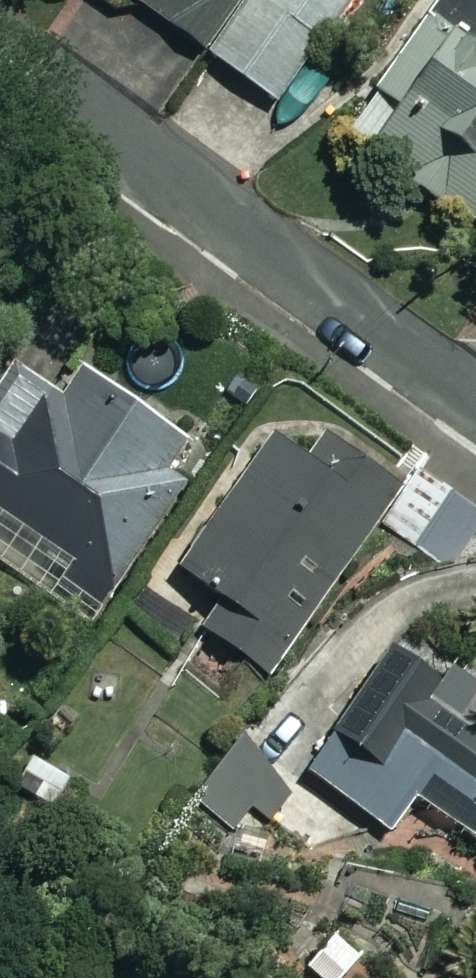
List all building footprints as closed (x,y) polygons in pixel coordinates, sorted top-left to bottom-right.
[(146,9),(278,104),(353,0),(153,0),(146,9)] [(342,138),(473,231),(475,226),(475,0),(441,0),(342,138)] [(205,453),(83,369),(58,405),(17,378),(0,403),(0,559),(1,560),(26,524),(54,544),(30,580),(90,621),(205,453)] [(329,477),(274,438),(180,570),(221,599),(202,627),(264,671),(397,486),(347,451),(329,477)] [(451,493),(412,470),(376,529),(415,552),(451,493)] [(390,651),(306,774),(385,828),(408,795),(475,841),(475,740),(460,729),(475,706),(475,685),(446,665),(435,681),(390,651)] [(262,783),(231,756),(194,799),(226,826),(262,783)]
